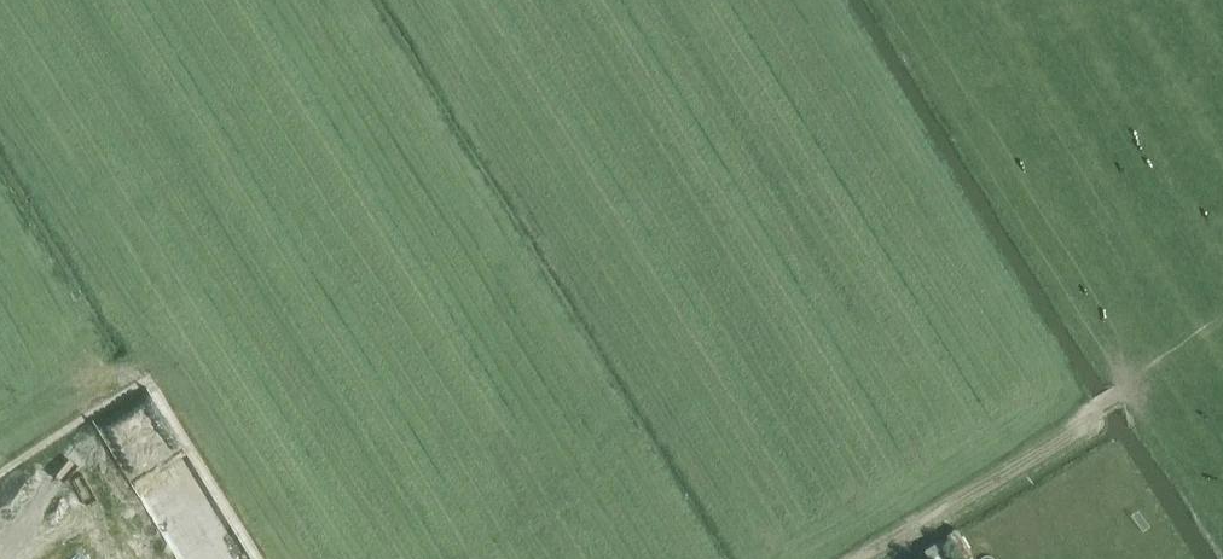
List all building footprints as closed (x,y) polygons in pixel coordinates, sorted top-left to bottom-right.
[(926,549),(928,552),(932,558),(934,558),(948,550),(944,543),(941,539),(926,549)]
